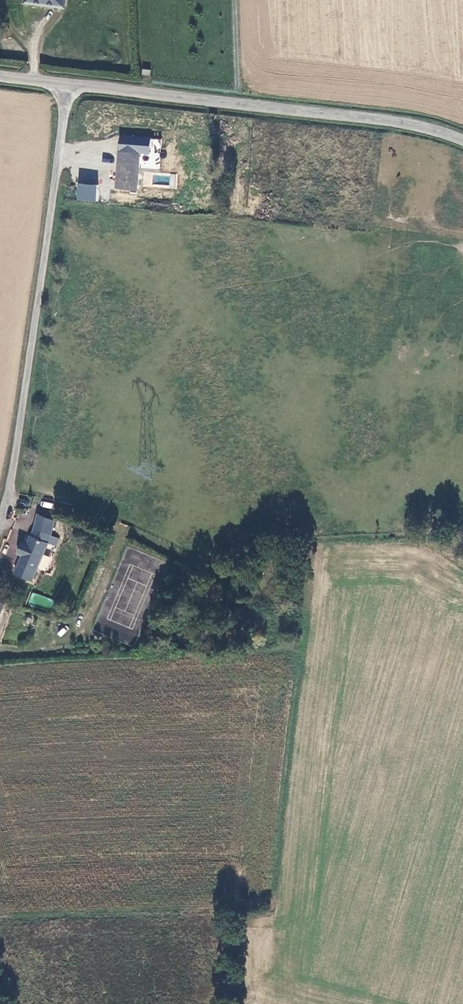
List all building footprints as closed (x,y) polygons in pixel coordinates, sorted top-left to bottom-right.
[(28,4),(69,8),(70,0),(29,0),(28,4)] [(135,188),(139,149),(119,147),(115,186),(135,188)] [(78,200),(94,201),(95,187),(79,186),(78,200)] [(59,540),(51,536),(55,521),(38,514),(34,528),(27,543),(22,555),(13,573),(31,581),(48,544),(47,543),(48,543),(56,547),(59,540)] [(16,553),(22,555),(27,543),(22,541),(16,553)] [(253,562),(252,572),(263,574),(264,563),(253,562)]
